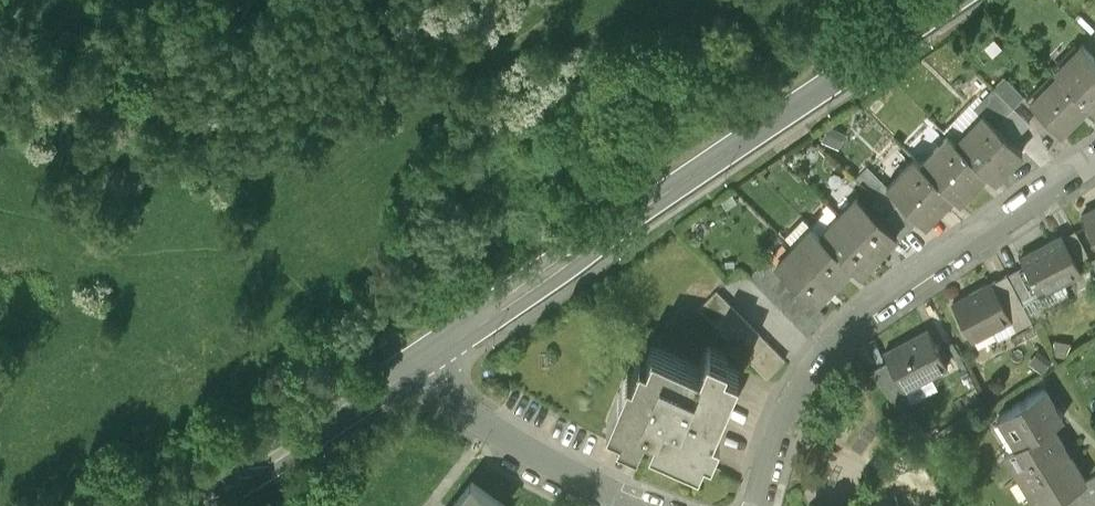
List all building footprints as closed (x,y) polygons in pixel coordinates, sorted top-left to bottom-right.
[(1089,108),(1094,114),(1094,55),(1087,48),(1084,44),(1054,74),(1058,78),(1089,108)] [(1030,106),(1060,136),(1089,108),(1058,78),(1030,106)] [(994,91),(1015,111),(1026,100),(1004,80),(994,91)] [(979,99),(971,107),(984,120),(996,131),(1015,111),(994,91),(983,103),(979,99)] [(943,136),(948,140),(957,148),(984,120),(971,107),(943,136)] [(1015,111),(996,131),(1010,145),(1030,124),(1015,111)] [(984,120),(957,148),(987,177),(996,186),(1023,157),(1010,145),(996,131),(984,120)] [(948,140),(920,169),(952,199),(960,206),(987,177),(957,148),(948,140)] [(919,221),(925,227),(952,199),(920,169),(915,164),(889,190),(887,192),(899,202),(919,221)] [(876,200),(890,212),(899,202),(887,192),(889,190),(866,169),(855,181),(876,200)] [(858,199),(840,217),(882,256),(899,238),(882,221),(868,209),(858,199)] [(876,200),(868,209),(882,221),(890,212),(876,200)] [(899,202),(890,212),(911,230),(919,221),(899,202)] [(890,212),(882,221),(899,238),(902,240),(911,230),(890,212)] [(1094,239),(1094,214),(1084,220),(1094,239)] [(840,217),(821,238),(853,268),(862,277),(882,256),(840,217)] [(794,249),(836,287),(853,268),(821,238),(811,230),(794,249)] [(1088,254),(1077,233),(1065,240),(1077,260),(1088,254)] [(1026,267),(1039,292),(1082,269),(1077,260),(1065,240),(1064,237),(1021,259),(1026,267)] [(774,271),(816,309),(836,287),(794,249),(774,271)] [(807,333),(823,316),(816,309),(774,271),(765,261),(748,279),(807,333)] [(1026,267),(1011,275),(1025,300),(1039,292),(1026,267)] [(1011,275),(996,284),(1016,319),(1019,325),(1034,317),(1025,300),(1011,275)] [(952,308),(972,343),(1016,319),(996,284),(952,308)] [(691,308),(766,377),(782,360),(707,291),(691,308)] [(889,363),(905,391),(948,366),(928,331),(885,356),(889,363)] [(639,443),(648,420),(657,424),(651,439),(700,460),(706,446),(712,449),(720,431),(714,428),(739,369),(726,364),(729,357),(709,348),(701,366),(651,344),(646,357),(639,355),(631,371),(628,370),(605,422),(619,428),(617,433),(639,443)] [(905,391),(889,363),(873,373),(890,400),(905,391)] [(993,422),(1011,451),(1051,426),(1064,417),(1046,388),(993,422)] [(1035,505),(1044,505),(1085,480),(1051,426),(1011,451),(1003,456),(1035,505)] [(1044,505),(1093,505),(1094,505),(1094,473),(1085,480),(1044,505)] [(453,505),(502,505),(471,482),(453,505)]
